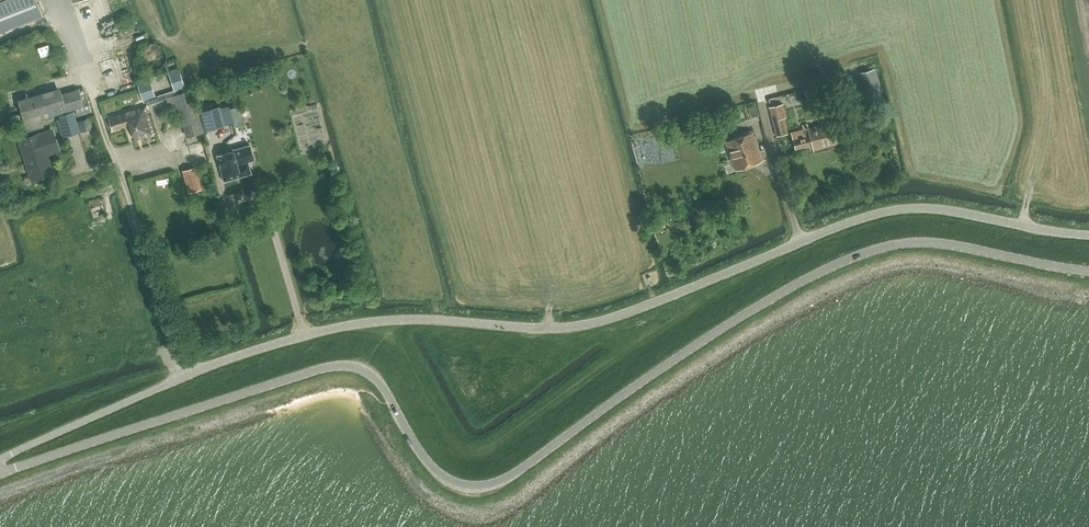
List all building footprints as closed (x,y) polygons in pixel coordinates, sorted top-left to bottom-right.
[(43,16),(36,0),(0,0),(0,32),(43,16)] [(163,48),(160,45),(156,44),(151,44),(148,45),(144,47),(142,50),(141,54),(141,58),(142,62),(144,65),(147,67),(151,69),(155,69),(159,67),(163,65),(165,61),(166,57),(165,52),(163,48)] [(877,84),(865,87),(867,98),(880,94),(877,84)] [(42,117),(89,102),(84,86),(60,92),(58,85),(17,97),(25,130),(44,126),(42,117)] [(798,89),(801,101),(808,99),(804,88),(798,89)] [(180,138),(198,132),(184,90),(167,96),(180,138)] [(776,136),(788,133),(784,117),(786,117),(783,103),(769,107),(776,136)] [(108,118),(112,129),(130,123),(135,137),(154,130),(146,105),(108,118)] [(220,107),(219,105),(200,111),(205,130),(225,125),(233,122),(234,126),(244,123),(239,106),(230,108),(229,105),(220,107)] [(73,111),(60,115),(67,135),(79,132),(73,111)] [(791,131),(795,149),(812,145),(813,150),(838,143),(832,121),(808,127),(807,123),(802,124),(803,128),(791,131)] [(20,139),(33,177),(52,171),(46,153),(57,150),(50,129),(20,139)] [(743,134),(725,141),(735,170),(762,160),(751,131),(750,132),(750,131),(743,133),(743,134)] [(216,152),(224,179),(251,172),(248,160),(254,158),(249,142),(232,147),(232,148),(216,152)] [(200,188),(194,167),(183,170),(189,191),(200,188)] [(991,213),(1004,216),(1006,210),(992,207),(991,213)]
